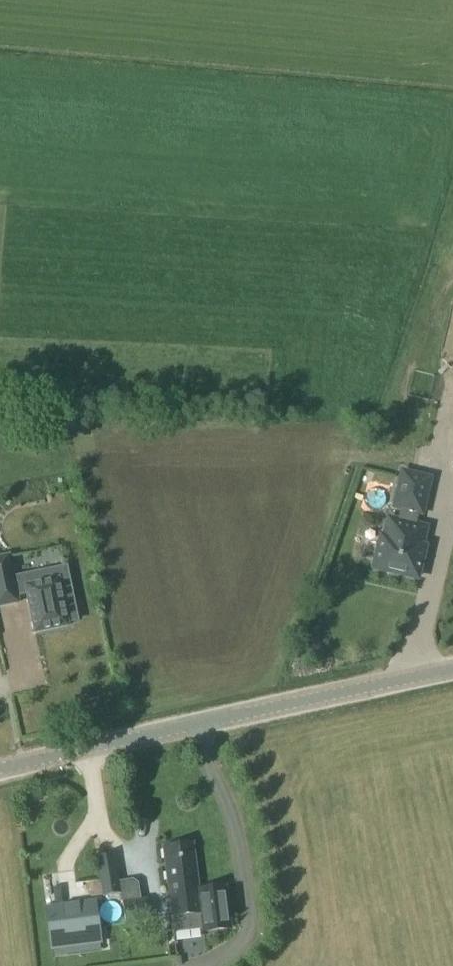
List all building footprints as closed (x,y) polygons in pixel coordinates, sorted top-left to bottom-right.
[(381,538),(374,569),(416,579),(424,548),(423,548),(421,547),(425,528),(418,526),(415,526),(418,514),(421,515),(429,479),(402,473),(393,508),(400,510),(397,522),(388,519),(383,539),(381,538)] [(65,568),(13,579),(8,557),(0,558),(0,607),(18,604),(16,596),(26,594),(34,634),(67,627),(67,623),(76,621),(65,568)] [(193,844),(163,847),(172,917),(192,915),(189,896),(199,895),(199,891),(193,844)] [(117,861),(97,865),(102,899),(122,896),(117,861)] [(230,929),(225,888),(199,891),(199,895),(189,896),(192,915),(200,914),(202,933),(230,929)] [(100,944),(95,902),(45,909),(50,950),(100,944)] [(147,903),(124,906),(127,924),(150,921),(147,903)]
